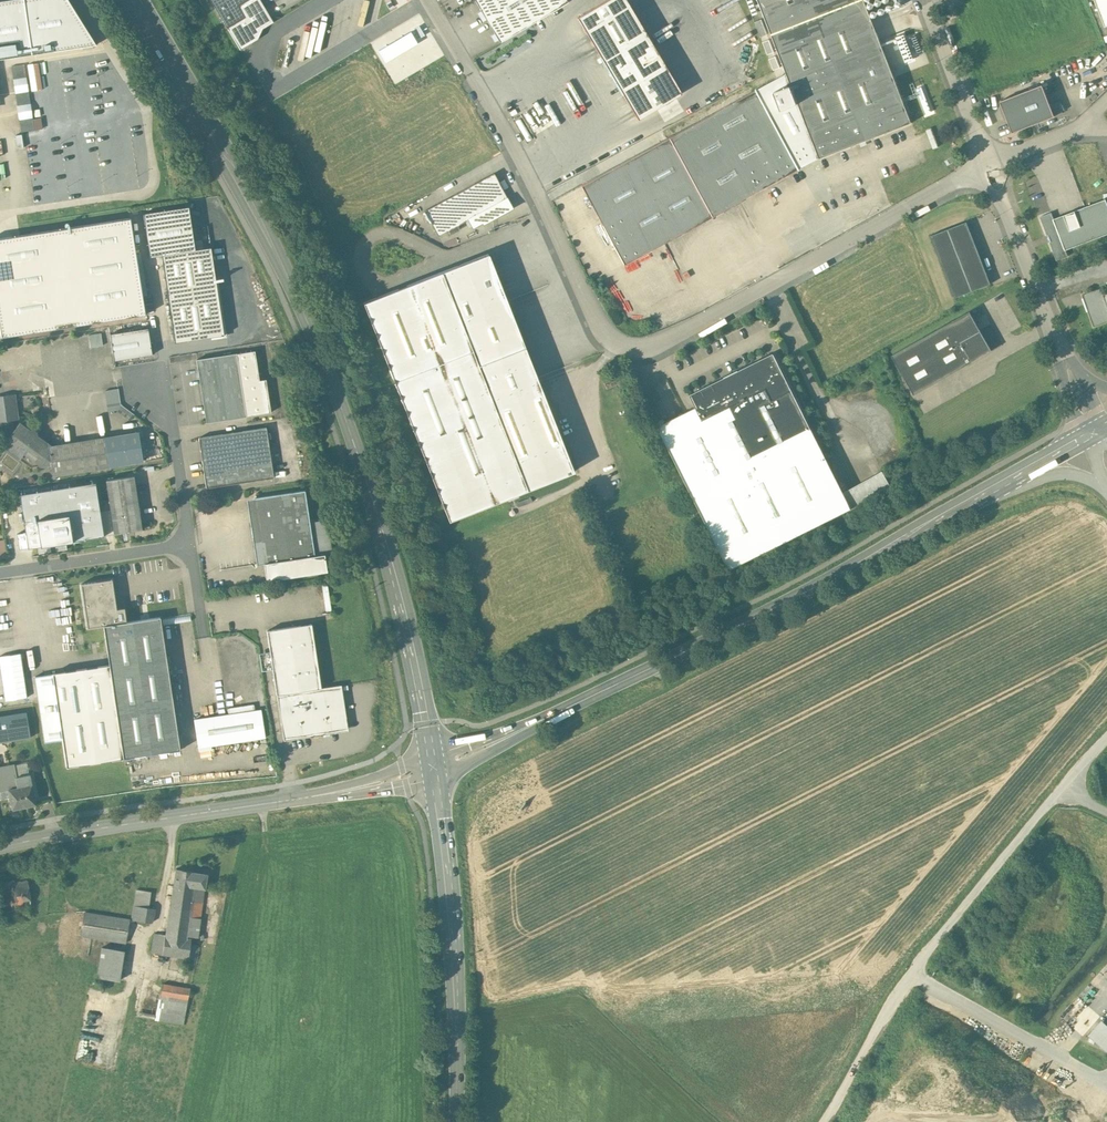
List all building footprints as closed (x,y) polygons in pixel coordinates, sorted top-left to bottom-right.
[(0,1),(0,59),(96,44),(68,0),(8,0),(0,1)] [(240,49),(258,38),(262,29),(273,22),(267,13),(265,8),(260,0),(211,0),(240,49)] [(500,42),(568,2),(567,0),(475,0),(500,42)] [(626,0),(606,0),(577,18),(637,120),(682,93),(626,0)] [(786,73),(820,158),(879,135),(912,123),(880,39),(865,0),(758,0),(786,73)] [(1105,26),(1106,26),(1106,0),(1095,0),(1105,26)] [(786,73),(757,90),(800,169),(820,158),(786,73)] [(27,77),(14,77),(14,91),(26,91),(27,77)] [(1042,84),(1000,101),(1012,133),(1055,116),(1042,84)] [(757,90),(669,137),(712,217),(769,186),(800,169),(757,90)] [(35,126),(29,102),(17,105),(24,129),(35,126)] [(669,137),(581,185),(624,264),(712,217),(669,137)] [(952,156),(945,160),(948,165),(954,161),(952,156)] [(494,173),(474,184),(448,198),(444,200),(425,211),(432,224),(439,236),(468,220),(508,198),(499,182),(494,173)] [(508,198),(468,220),(472,227),(482,222),(483,223),(513,207),(508,198)] [(1105,198),(1085,206),(1054,218),(1052,212),(1040,216),(1056,260),(1068,256),(1066,250),(1106,234),(1106,203),(1105,198)] [(189,206),(143,213),(150,257),(161,255),(195,250),(189,206)] [(0,238),(0,331),(1,338),(146,315),(130,218),(0,238)] [(991,284),(967,222),(936,233),(930,235),(954,298),(991,284)] [(195,250),(161,255),(175,342),(224,335),(211,247),(195,250)] [(574,473),(488,254),(364,303),(450,521),(574,473)] [(1104,293),(1103,293),(1098,289),(1084,294),(1082,295),(1083,296),(1082,296),(1094,327),(1106,322),(1106,292),(1104,293)] [(970,311),(892,355),(914,394),(937,381),(992,350),(981,330),(970,311)] [(148,328),(110,334),(114,361),(152,355),(148,328)] [(91,345),(102,343),(100,332),(89,334),(91,345)] [(259,380),(255,351),(237,354),(247,416),(271,412),(266,379),(259,380)] [(773,353),(690,394),(690,395),(696,407),(684,413),(658,426),(730,569),(758,555),(807,531),(851,508),(817,441),(817,440),(789,383),(774,353),(773,353)] [(237,354),(196,360),(206,423),(247,416),(237,354)] [(118,388),(105,390),(108,411),(116,410),(121,404),(118,388)] [(0,397),(0,420),(5,419),(10,418),(16,418),(13,396),(0,397)] [(134,414),(121,404),(116,410),(130,420),(134,414)] [(10,418),(5,419),(7,437),(9,438),(13,433),(12,433),(10,418)] [(29,431),(19,424),(13,433),(9,438),(3,446),(30,466),(52,463),(53,463),(50,446),(36,436),(36,433),(33,430),(29,431)] [(266,427),(199,438),(206,488),(274,477),(266,427)] [(139,432),(105,438),(109,466),(143,460),(139,432)] [(105,438),(50,446),(53,463),(52,463),(54,475),(109,466),(105,438)] [(134,476),(106,480),(115,534),(141,530),(142,530),(134,476)] [(96,482),(21,494),(25,520),(70,513),(74,539),(104,535),(96,482)] [(255,498),(265,563),(274,562),(315,555),(310,522),(305,491),(255,498)] [(327,520),(310,522),(315,555),(325,554),(332,553),(327,520)] [(315,555),(274,562),(277,579),(327,572),(325,554),(315,555)] [(267,581),(277,579),(274,562),(265,563),(264,564),(267,581)] [(112,579),(80,583),(87,628),(104,626),(126,622),(124,608),(117,609),(112,579)] [(109,665),(123,758),(180,749),(160,617),(126,622),(104,626),(109,665)] [(311,623),(267,630),(284,740),(298,738),(297,736),(345,728),(341,696),(343,696),(341,684),(321,687),(311,623)] [(27,697),(20,654),(0,657),(0,661),(6,700),(27,697)] [(123,758),(109,665),(53,673),(63,740),(67,767),(123,758)] [(53,673),(35,676),(45,743),(63,740),(53,673)] [(261,710),(194,720),(198,747),(265,737),(261,710)] [(22,787),(13,788),(16,808),(40,804),(35,773),(20,775),(22,787)] [(211,872),(179,867),(170,933),(156,931),(153,953),(199,958),(211,872)] [(12,883),(12,882),(0,883),(0,901),(1,912),(13,911),(13,909),(31,907),(28,881),(12,883)] [(158,907),(138,905),(137,919),(157,921),(158,907)] [(129,917),(88,911),(84,935),(126,940),(129,917)] [(129,952),(106,947),(100,977),(123,981),(129,952)] [(193,987),(166,983),(159,1019),(187,1023),(193,987)] [(1101,1044),(1103,1041),(1106,1043),(1106,1026),(1101,1021),(1094,1029),(1099,1032),(1096,1040),(1101,1044)] [(1094,1029),(1088,1041),(1094,1044),(1096,1040),(1099,1032),(1094,1029)]
